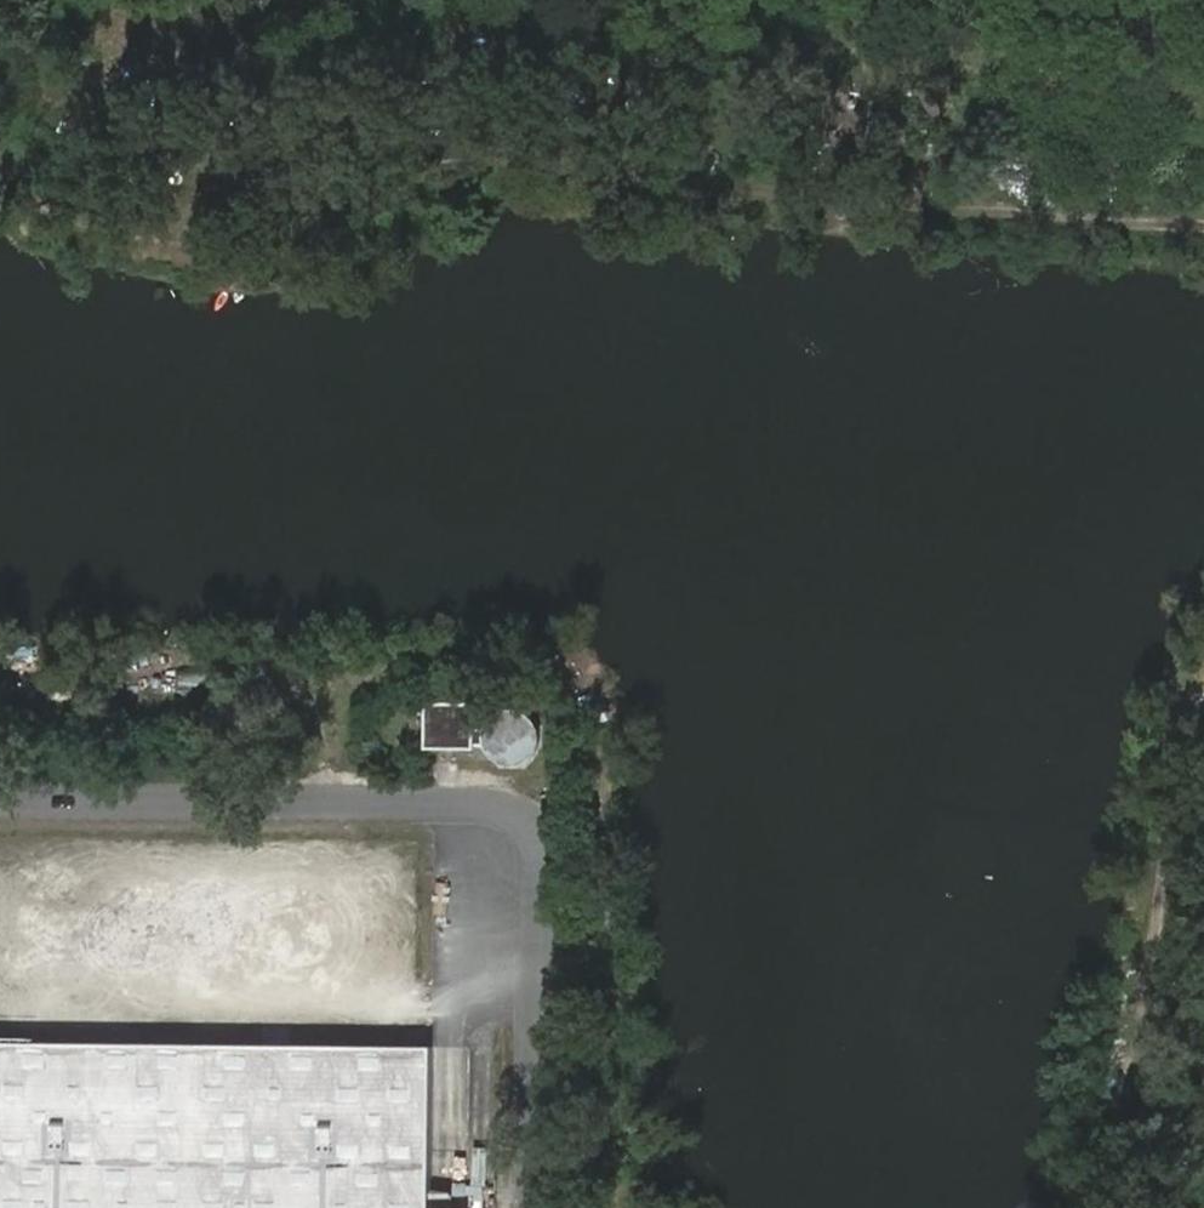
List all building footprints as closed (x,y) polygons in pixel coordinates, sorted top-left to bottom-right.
[(477,703),(428,702),(427,748),(476,748),(477,743),(487,743),(490,752),(496,759),(506,764),(515,765),(526,762),(536,755),(540,749),(543,734),(538,721),(535,717),(523,709),(515,708),(501,711),(494,716),(489,723),(486,729),(476,729),(477,703)] [(0,1047),(0,1207),(430,1207),(432,1053),(0,1047)]
